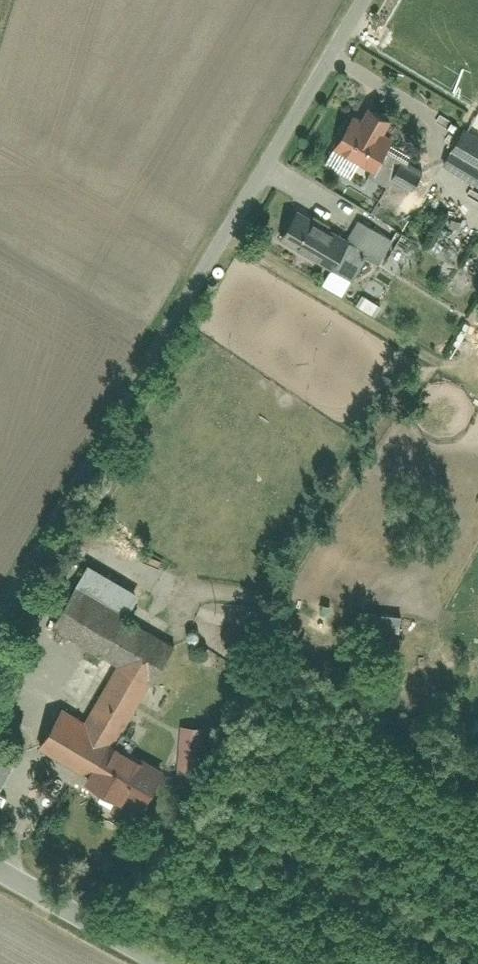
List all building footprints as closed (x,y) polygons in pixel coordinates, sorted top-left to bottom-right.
[(366,101),(357,117),(380,130),(389,115),(366,101)] [(350,113),(332,144),(371,166),(384,144),(389,135),(380,130),(357,117),(350,113)] [(443,162),(477,182),(477,132),(464,124),(443,162)] [(368,171),(387,182),(391,175),(402,155),(384,144),(371,166),(368,171)] [(423,170),(429,159),(407,147),(402,155),(391,175),(413,187),(423,170)] [(426,194),(436,177),(423,170),(413,187),(426,194)] [(348,235),(296,206),(279,236),(330,266),(348,235)] [(348,235),(330,266),(354,279),(369,254),(381,260),(394,237),(358,217),(348,235)] [(441,245),(458,257),(473,235),(456,223),(441,245)] [(73,584),(123,613),(137,590),(87,560),(73,584)] [(73,584),(51,622),(116,660),(147,678),(154,682),(176,644),(123,613),(73,584)] [(372,629),(406,629),(406,612),(372,611),(372,629)] [(147,678),(116,660),(83,718),(113,736),(147,678)] [(61,706),(39,745),(81,769),(77,775),(88,781),(110,741),(113,736),(83,718),(61,706)] [(204,724),(180,723),(178,767),(201,768),(204,724)] [(145,799),(162,771),(110,741),(88,781),(116,797),(123,786),(145,799)]
